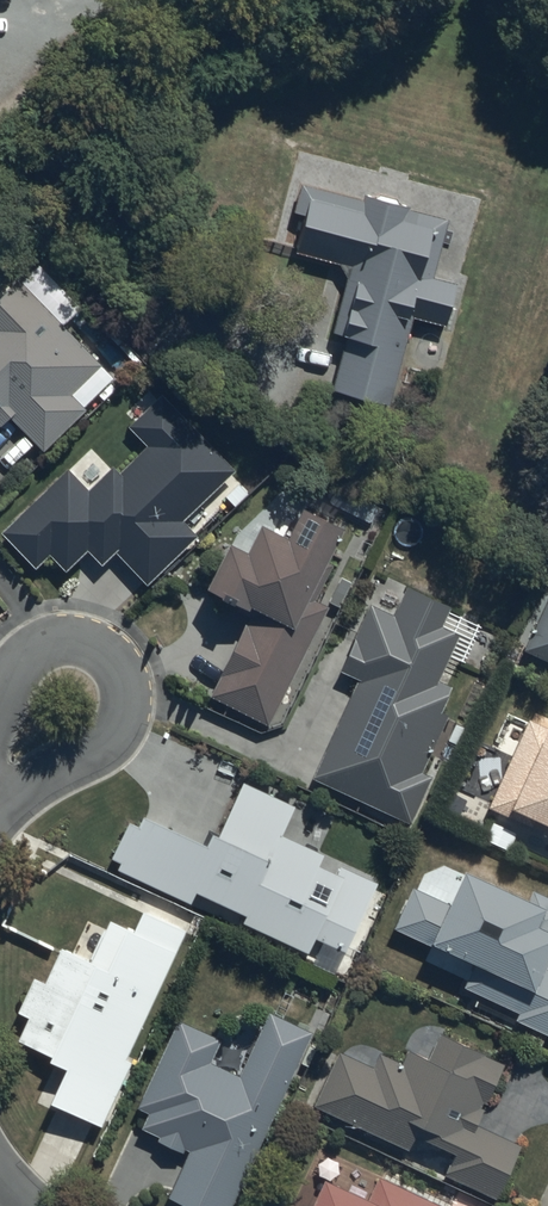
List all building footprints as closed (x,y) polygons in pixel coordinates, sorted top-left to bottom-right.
[(335,384),(390,399),(414,310),(446,319),(457,278),(435,272),(450,215),(304,177),(296,207),(307,210),(298,247),(349,260),(332,326),(349,331),(335,384)] [(13,411),(46,446),(88,405),(73,389),(103,360),(21,274),(0,294),(0,423),(13,411)] [(89,485),(67,463),(2,526),(36,562),(49,549),(66,566),(88,544),(103,559),(116,546),(147,578),(196,530),(183,517),(235,467),(161,391),(129,422),(147,441),(119,468),(113,461),(89,485)] [(211,692),(267,719),(329,599),(309,589),(345,514),(303,494),(288,526),(261,513),(248,540),(230,532),(208,578),(242,595),(236,607),(249,613),(211,692)] [(395,610),(369,599),(340,665),(357,673),(314,772),(411,819),(432,772),(422,767),(447,710),(439,707),(450,682),(438,676),(459,629),(441,621),(450,601),(407,582),(395,610)] [(525,645),(547,656),(547,596),(525,645)] [(528,712),(489,802),(533,821),(538,809),(547,813),(547,719),(547,722),(528,712)] [(117,864),(189,898),(195,887),(244,910),(242,915),(311,947),(317,933),(346,947),(378,878),(339,860),(337,865),(319,856),(324,846),(283,827),(296,799),(242,774),(219,826),(212,823),(207,835),(144,806),(139,816),(131,812),(112,854),(120,858),(117,864)] [(466,857),(447,898),(413,882),(394,923),(435,941),(439,933),(479,951),(465,980),(520,1006),(516,1014),(547,1029),(547,963),(544,961),(547,953),(547,891),(533,884),(531,888),(466,857)] [(129,1052),(184,926),(140,907),(133,923),(113,914),(95,954),(60,939),(45,975),(32,969),(17,1005),(28,1010),(18,1033),(52,1048),(51,1051),(67,1059),(51,1096),(106,1120),(134,1054),(129,1052)] [(239,1070),(210,1056),(221,1033),(178,1013),(136,1101),(148,1107),(141,1122),(159,1131),(158,1133),(188,1148),(168,1191),(200,1205),(228,1205),(313,1027),(270,1006),(239,1070)] [(374,1059),(338,1046),(313,1102),(410,1145),(416,1130),(455,1145),(445,1173),(499,1193),(519,1138),(478,1122),(503,1057),(483,1050),(485,1045),(438,1028),(428,1054),(407,1046),(403,1057),(378,1048),(374,1059)] [(373,1188),(324,1166),(306,1205),(458,1205),(381,1171),(373,1188)]
